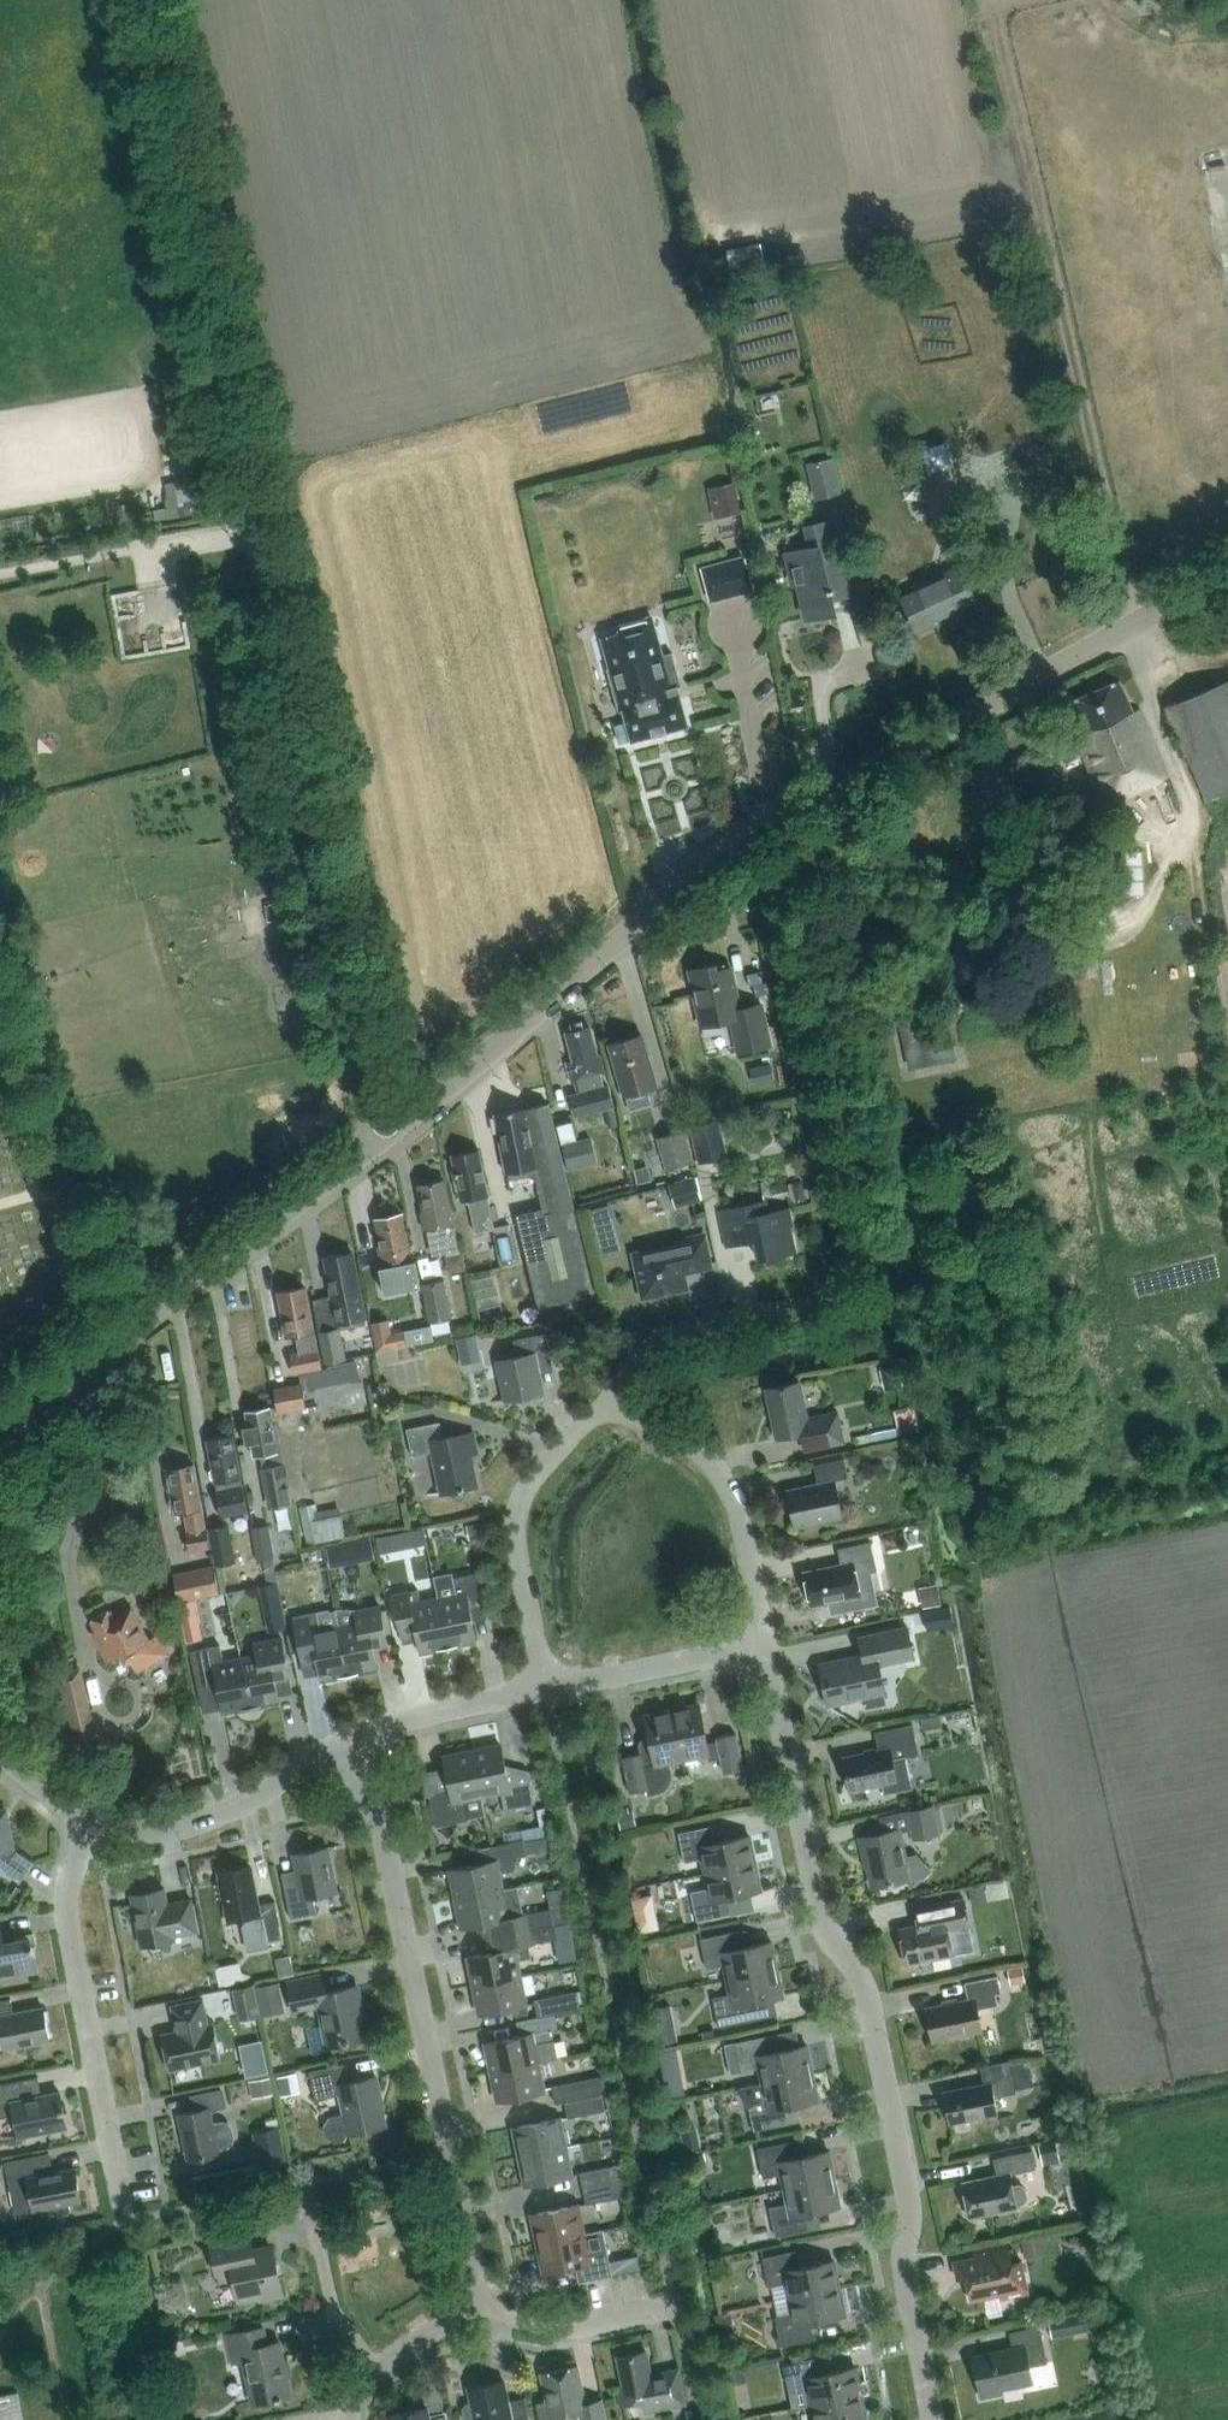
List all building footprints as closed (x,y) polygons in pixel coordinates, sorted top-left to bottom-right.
[(842,493),(833,456),(805,462),(814,500),(842,493)] [(966,498),(955,465),(919,477),(930,511),(936,509),(966,498)] [(174,481),(180,517),(207,513),(201,477),(174,481)] [(743,511),(736,481),(708,488),(714,517),(743,511)] [(809,545),(784,552),(792,584),(793,584),(793,582),(796,582),(805,618),(833,611),(830,597),(848,593),(830,518),(804,524),(809,545)] [(713,600),(755,589),(746,556),(704,567),(713,600)] [(933,619),(976,599),(960,564),(915,585),(917,589),(898,598),(900,603),(898,604),(903,615),(906,614),(914,633),(935,623),(933,619)] [(625,631),(604,636),(611,665),(608,666),(619,710),(623,709),(626,720),(615,723),(619,741),(631,738),(631,739),(687,724),(677,687),(682,686),(673,651),(662,654),(657,629),(627,637),(625,631)] [(1082,752),(1104,802),(1168,774),(1140,708),(1133,711),(1119,679),(1071,699),(1085,731),(1059,742),(1066,759),(1082,752)] [(1167,707),(1207,799),(1227,790),(1227,681),(1167,707)] [(683,832),(679,816),(658,821),(661,837),(683,832)] [(282,902),(265,905),(268,921),(285,918),(282,902)] [(289,941),(275,945),(278,960),(292,956),(289,941)] [(715,965),(689,970),(700,1021),(718,1017),(719,1022),(731,1020),(738,1052),(770,1045),(761,1005),(737,1010),(732,990),(735,989),(731,968),(716,971),(715,965)] [(957,1060),(947,1010),(899,1020),(909,1070),(957,1060)] [(571,1082),(574,1081),(577,1094),(570,1095),(575,1116),(613,1108),(608,1088),(604,1089),(601,1077),(605,1076),(600,1054),(597,1055),(590,1027),(566,1033),(572,1060),(566,1062),(571,1082)] [(656,1087),(641,1035),(609,1044),(623,1096),(656,1087)] [(771,1064),(759,1066),(763,1082),(775,1080),(771,1064)] [(593,1294),(548,1104),(494,1114),(506,1173),(511,1172),(512,1178),(535,1172),(543,1208),(518,1215),(540,1307),(593,1294)] [(719,1118),(689,1126),(698,1164),(728,1156),(723,1135),(729,1133),(726,1119),(719,1121),(719,1118)] [(667,1168),(693,1161),(684,1131),(658,1138),(667,1168)] [(782,1132),(779,1136),(779,1141),(783,1145),(788,1145),(792,1141),(792,1135),(788,1132),(782,1132)] [(594,1138),(566,1145),(570,1166),(598,1160),(594,1138)] [(478,1150),(452,1155),(462,1200),(467,1199),(468,1203),(470,1203),(476,1231),(495,1227),(488,1195),(478,1150)] [(635,1169),(638,1184),(651,1180),(647,1166),(635,1169)] [(458,1249),(445,1178),(418,1183),(423,1209),(421,1211),(425,1227),(433,1225),(438,1252),(458,1249)] [(699,1200),(693,1178),(671,1184),(677,1206),(699,1200)] [(801,1180),(791,1182),(796,1203),(806,1200),(805,1198),(801,1181),(801,1180)] [(755,1240),(759,1260),(795,1252),(789,1226),(792,1225),(788,1208),(768,1213),(765,1201),(720,1210),(728,1246),(755,1240)] [(381,1218),(375,1219),(376,1225),(381,1245),(378,1246),(381,1261),(393,1259),(394,1264),(379,1267),(385,1293),(421,1286),(416,1260),(402,1262),(401,1257),(411,1255),(402,1214),(381,1218)] [(635,1254),(644,1297),(686,1288),(683,1271),(690,1269),(690,1270),(710,1266),(703,1235),(676,1241),(677,1245),(635,1254)] [(330,1294),(313,1298),(324,1361),(328,1360),(342,1358),(344,1358),(339,1327),(343,1318),(364,1315),(359,1291),(360,1291),(353,1251),(325,1256),(329,1278),(328,1282),(330,1294)] [(423,1281),(429,1319),(450,1315),(444,1277),(423,1281)] [(313,1330),(305,1286),(278,1291),(285,1324),(281,1326),(282,1330),(286,1332),(286,1335),(297,1333),(300,1351),(290,1353),(294,1372),(323,1366),(319,1347),(317,1348),(313,1330)] [(388,1319),(373,1322),(379,1350),(407,1344),(404,1331),(391,1333),(388,1319)] [(492,1401),(542,1391),(536,1363),(552,1360),(546,1332),(513,1339),(517,1356),(498,1359),(506,1397),(492,1400),(492,1401)] [(476,1334),(456,1338),(459,1351),(479,1347),(476,1334)] [(347,1381),(359,1379),(356,1361),(343,1364),(347,1381)] [(807,1418),(802,1394),(799,1382),(766,1389),(777,1438),(801,1433),(805,1450),(844,1442),(838,1412),(807,1418)] [(278,1412),(306,1407),(301,1383),(274,1388),(278,1412)] [(897,1407),(900,1431),(918,1429),(915,1405),(897,1407)] [(249,1426),(242,1427),(245,1444),(252,1443),(255,1457),(263,1456),(268,1491),(271,1507),(291,1504),(276,1424),(273,1425),(270,1408),(247,1411),(249,1426)] [(459,1490),(464,1489),(464,1488),(478,1485),(472,1454),(478,1452),(474,1432),(443,1438),(440,1422),(407,1429),(412,1456),(432,1451),(440,1491),(427,1494),(427,1496),(459,1489),(459,1490)] [(247,1512),(233,1435),(209,1440),(214,1469),(210,1472),(211,1477),(216,1479),(218,1490),(217,1490),(222,1517),(247,1512)] [(845,1458),(814,1465),(818,1483),(787,1490),(795,1527),(842,1518),(835,1480),(849,1478),(845,1458)] [(202,1510),(194,1464),(169,1469),(174,1499),(171,1499),(173,1509),(176,1508),(177,1513),(187,1512),(190,1531),(187,1532),(190,1551),(211,1548),(208,1528),(206,1528),(203,1509),(202,1510)] [(489,1536),(487,1520),(466,1524),(469,1540),(489,1536)] [(266,1523),(254,1526),(259,1560),(262,1559),(266,1584),(276,1582),(266,1523)] [(234,1563),(229,1525),(210,1528),(215,1566),(234,1563)] [(390,1534),(376,1537),(379,1553),(393,1550),(390,1534)] [(840,1603),(841,1599),(860,1595),(853,1563),(874,1559),(871,1541),(838,1548),(841,1565),(805,1572),(811,1605),(823,1602),(826,1605),(840,1603)] [(331,1567),(351,1563),(347,1543),(327,1547),(331,1567)] [(215,1566),(174,1575),(180,1601),(220,1593),(215,1566)] [(434,1576),(438,1598),(448,1645),(462,1642),(462,1645),(477,1642),(470,1610),(485,1607),(478,1572),(453,1577),(452,1572),(434,1576)] [(942,1604),(937,1583),(917,1587),(922,1608),(942,1604)] [(418,1590),(393,1595),(399,1625),(402,1638),(416,1635),(418,1641),(420,1654),(435,1651),(434,1648),(448,1645),(438,1598),(421,1601),(418,1590)] [(200,1625),(195,1599),(178,1603),(183,1628),(200,1625)] [(282,1602),(263,1605),(269,1634),(287,1630),(282,1602)] [(355,1610),(336,1609),(349,1673),(362,1670),(363,1673),(377,1670),(373,1648),(388,1645),(386,1635),(380,1605),(355,1610)] [(923,1611),(927,1630),(953,1625),(950,1606),(923,1611)] [(96,1629),(91,1632),(108,1662),(126,1653),(137,1672),(168,1654),(157,1634),(149,1639),(131,1607),(114,1617),(110,1609),(91,1620),(96,1629)] [(318,1610),(293,1615),(300,1652),(302,1663),(317,1660),(320,1673),(321,1681),(336,1678),(335,1675),(349,1673),(336,1609),(335,1609),(335,1611),(329,1612),(329,1609),(318,1612),(318,1610)] [(865,1708),(885,1704),(884,1695),(886,1695),(880,1665),(914,1658),(908,1627),(858,1637),(862,1656),(824,1664),(832,1704),(863,1697),(865,1708)] [(259,1654),(241,1657),(251,1705),(264,1702),(265,1705),(280,1702),(278,1694),(275,1681),(290,1678),(288,1667),(282,1637),(257,1642),(259,1654)] [(237,1708),(251,1705),(241,1657),(224,1661),(220,1645),(190,1651),(197,1685),(217,1681),(223,1714),(238,1711),(237,1708)] [(101,1750),(82,1666),(58,1672),(58,1673),(53,1674),(71,1755),(77,1754),(77,1755),(101,1750)] [(724,1773),(743,1769),(736,1734),(717,1738),(718,1741),(707,1743),(699,1704),(672,1710),(682,1760),(708,1754),(709,1761),(721,1758),(724,1773)] [(670,1763),(682,1760),(672,1710),(645,1715),(651,1746),(643,1747),(641,1751),(641,1754),(623,1758),(631,1793),(649,1789),(650,1794),(655,1793),(660,1792),(664,1790),(667,1787),(670,1783),(671,1778),(672,1774),(671,1769),(670,1763)] [(941,1714),(922,1718),(925,1730),(943,1725),(941,1714)] [(843,1758),(850,1790),(882,1784),(884,1794),(913,1788),(907,1757),(919,1755),(913,1724),(875,1732),(879,1750),(843,1758)] [(472,1752),(482,1796),(500,1792),(504,1811),(534,1805),(528,1772),(506,1776),(500,1746),(472,1752)] [(481,1796),(482,1796),(472,1752),(442,1758),(449,1790),(428,1794),(435,1827),(468,1821),(468,1819),(485,1816),(481,1796)] [(629,1812),(628,1806),(616,1809),(621,1832),(636,1828),(633,1811),(629,1812)] [(934,1806),(909,1811),(914,1839),(940,1833),(934,1806)] [(7,1812),(0,1813),(0,1869),(20,1882),(33,1862),(15,1850),(7,1812)] [(535,1826),(521,1829),(524,1840),(537,1838),(535,1826)] [(755,1863),(750,1836),(715,1843),(712,1826),(679,1833),(685,1862),(702,1859),(705,1873),(755,1863)] [(860,1838),(864,1857),(866,1856),(872,1887),(908,1880),(912,1884),(911,1884),(912,1886),(929,1871),(916,1857),(905,1859),(899,1829),(860,1838)] [(481,1849),(483,1863),(450,1870),(456,1898),(502,1889),(499,1872),(515,1869),(512,1858),(526,1855),(523,1841),(481,1849)] [(313,1897),(337,1892),(328,1847),(293,1854),(299,1882),(284,1885),(290,1918),(317,1913),(313,1897)] [(730,1914),(726,1897),(761,1890),(755,1863),(705,1873),(708,1888),(691,1892),(697,1921),(730,1914)] [(283,1939),(275,1901),(259,1904),(251,1866),(219,1873),(220,1881),(213,1882),(218,1903),(224,1901),(228,1920),(246,1917),(247,1922),(244,1927),(249,1950),(250,1950),(250,1949),(267,1946),(267,1942),(283,1939)] [(983,1885),(968,1888),(972,1905),(987,1902),(983,1885)] [(502,1889),(456,1898),(462,1928),(494,1921),(497,1936),(554,1924),(551,1909),(523,1914),(517,1886),(502,1889)] [(191,1899),(174,1902),(175,1905),(168,1906),(165,1889),(131,1895),(142,1947),(143,1947),(143,1942),(173,1936),(174,1941),(175,1940),(174,1936),(197,1931),(191,1899)] [(659,1928),(653,1893),(632,1897),(638,1932),(659,1928)] [(917,1925),(899,1929),(907,1965),(954,1956),(949,1933),(970,1929),(964,1898),(925,1906),(913,1909),(917,1925)] [(566,1905),(551,1909),(554,1924),(569,1921),(566,1905)] [(500,1949),(468,1956),(474,1985),(520,1976),(517,1960),(531,1957),(529,1944),(557,1938),(554,1924),(497,1936),(500,1949)] [(777,1969),(772,1942),(737,1949),(734,1932),(701,1939),(707,1968),(724,1965),(727,1979),(777,1969)] [(37,1971),(30,1938),(0,1943),(0,1978),(37,1971)] [(294,1974),(290,1954),(275,1957),(279,1977),(294,1974)] [(1022,1966),(1016,1967),(1007,1968),(1010,1984),(1019,1982),(1025,1981),(1022,1966)] [(748,2003),(783,1996),(777,1969),(727,1979),(730,1994),(713,1998),(719,2027),(752,2020),(748,2003)] [(319,2005),(323,2024),(306,2028),(312,2054),(328,2050),(327,2046),(367,2037),(356,1985),(328,1991),(324,1973),(287,1981),(293,2010),(319,2005)] [(520,1976),(474,1985),(480,2014),(526,2004),(520,1976)] [(933,2041),(981,2031),(977,2009),(997,2005),(995,1994),(1001,1993),(997,1976),(964,1983),(968,2000),(926,2008),(933,2041)] [(285,2011),(279,1982),(255,1987),(261,2016),(285,2011)] [(254,1985),(234,1990),(240,2019),(260,2015),(254,1985)] [(538,2018),(554,2014),(580,2009),(576,1992),(534,2001),(538,2018)] [(1,2027),(5,2050),(50,2041),(43,2007),(13,2014),(10,1999),(0,2002),(0,2027),(1,2027)] [(169,2070),(220,2059),(213,2024),(208,2025),(203,1999),(172,2006),(175,2020),(177,2019),(179,2031),(162,2034),(169,2070)] [(493,2072),(538,2062),(557,2058),(553,2040),(544,2042),(542,2034),(557,2030),(554,2014),(538,2018),(517,2022),(520,2037),(487,2044),(493,2072)] [(677,2041),(675,2026),(654,2030),(657,2044),(664,2043),(677,2041)] [(812,2072),(807,2045),(772,2053),(768,2036),(735,2043),(741,2072),(759,2068),(762,2083),(812,2072)] [(259,2043),(243,2047),(248,2073),(265,2069),(259,2043)] [(665,2051),(660,2052),(664,2074),(670,2073),(680,2071),(676,2049),(665,2051)] [(950,2125),(951,2125),(951,2123),(996,2114),(996,2115),(997,2115),(993,2094),(1015,2090),(1015,2089),(1034,2085),(1029,2060),(1010,2064),(1009,2062),(981,2067),(984,2084),(945,2092),(945,2091),(943,2091),(950,2125)] [(538,2062),(493,2072),(499,2101),(544,2092),(538,2062)] [(346,2063),(309,2071),(316,2100),(340,2094),(344,2115),(342,2115),(342,2116),(330,2118),(325,2126),(327,2135),(335,2140),(343,2138),(346,2134),(347,2133),(348,2133),(386,2125),(375,2076),(350,2082),(346,2063)] [(300,2091),(296,2071),(277,2075),(281,2095),(300,2091)] [(818,2100),(812,2072),(762,2083),(740,2088),(736,2089),(747,2108),(749,2107),(754,2131),(786,2124),(783,2107),(818,2100)] [(274,2093),(270,2076),(248,2081),(252,2098),(274,2093)] [(558,2101),(605,2091),(602,2076),(555,2086),(558,2101)] [(14,2115),(18,2137),(66,2127),(60,2092),(27,2098),(23,2079),(0,2084),(0,2118),(14,2115)] [(221,2090),(192,2096),(195,2111),(179,2114),(188,2159),(219,2153),(218,2147),(227,2145),(231,2142),(233,2137),(231,2127),(227,2124),(222,2122),(213,2124),(210,2109),(225,2105),(221,2090)] [(602,2095),(565,2103),(568,2118),(605,2110),(602,2095)] [(560,2118),(513,2128),(519,2157),(566,2147),(560,2118)] [(256,2131),(263,2165),(286,2160),(280,2127),(256,2131)] [(684,2149),(686,2149),(701,2146),(697,2127),(682,2130),(680,2130),(684,2149)] [(834,2178),(829,2152),(794,2159),(790,2142),(757,2149),(764,2178),(782,2174),(785,2189),(834,2178)] [(1052,2143),(1038,2146),(1040,2155),(1053,2152),(1058,2151),(1056,2142),(1052,2143)] [(566,2147),(519,2157),(525,2186),(572,2176),(566,2147)] [(970,2218),(971,2217),(971,2216),(1015,2207),(1015,2208),(1017,2208),(1016,2205),(1023,2204),(1027,2198),(1025,2188),(1019,2185),(1012,2186),(1009,2174),(1035,2169),(1031,2151),(994,2159),(997,2176),(964,2183),(964,2182),(962,2183),(970,2218)] [(81,2200),(74,2167),(46,2173),(43,2154),(5,2161),(10,2190),(11,2190),(15,2214),(34,2210),(53,2206),(54,2213),(57,2215),(68,2213),(70,2210),(68,2203),(81,2200)] [(706,2167),(703,2154),(689,2157),(692,2170),(706,2167)] [(584,2189),(622,2181),(619,2164),(580,2173),(584,2189)] [(805,2213),(840,2206),(834,2178),(785,2189),(788,2204),(770,2208),(776,2237),(808,2230),(805,2213)] [(622,2181),(584,2189),(587,2204),(625,2196),(622,2181)] [(578,2204),(531,2214),(537,2243),(584,2234),(578,2204)] [(584,2234),(537,2243),(543,2272),(575,2266),(579,2282),(612,2275),(603,2230),(584,2234)] [(248,2233),(209,2242),(218,2290),(234,2286),(237,2304),(257,2300),(258,2304),(282,2299),(272,2247),(251,2251),(248,2233)] [(1046,2254),(1041,2235),(1020,2240),(1024,2258),(1046,2254)] [(957,2279),(966,2277),(971,2301),(1000,2295),(1001,2299),(1028,2294),(1021,2262),(1011,2264),(1007,2244),(973,2251),(975,2257),(954,2261),(957,2279)] [(839,2288),(834,2261),(799,2268),(796,2251),(763,2257),(769,2287),(787,2283),(790,2298),(839,2288)] [(811,2322),(845,2315),(839,2288),(790,2298),(793,2313),(775,2316),(781,2346),(814,2339),(811,2322)] [(1095,2326),(1092,2310),(1084,2311),(1062,2316),(1065,2332),(1095,2326)] [(734,2327),(731,2311),(719,2313),(714,2314),(717,2330),(722,2329),(734,2327)] [(1031,2382),(1028,2367),(1047,2363),(1039,2326),(1009,2333),(1012,2349),(974,2357),(982,2397),(1003,2393),(1002,2388),(1031,2382)] [(244,2361),(252,2404),(291,2396),(279,2342),(267,2345),(263,2327),(226,2335),(232,2363),(244,2361)] [(217,2331),(198,2335),(200,2344),(219,2340),(217,2331)] [(685,2403),(678,2369),(651,2374),(646,2351),(617,2357),(623,2385),(617,2387),(620,2405),(645,2400),(648,2411),(685,2403)] [(817,2358),(784,2364),(790,2393),(793,2408),(811,2405),(861,2394),(856,2367),(820,2374),(817,2358)] [(537,2403),(540,2419),(551,2419),(579,2414),(581,2419),(606,2419),(601,2400),(585,2403),(577,2366),(541,2373),(547,2400),(537,2403)] [(528,2415),(512,2419),(504,2381),(468,2388),(471,2403),(466,2404),(462,2409),(465,2419),(529,2419),(528,2415)] [(0,2395),(0,2419),(23,2419),(17,2391),(0,2395)] [(861,2394),(811,2405),(814,2419),(866,2419),(861,2394)] [(428,2411),(401,2417),(401,2415),(388,2418),(389,2419),(430,2419),(428,2411)]
